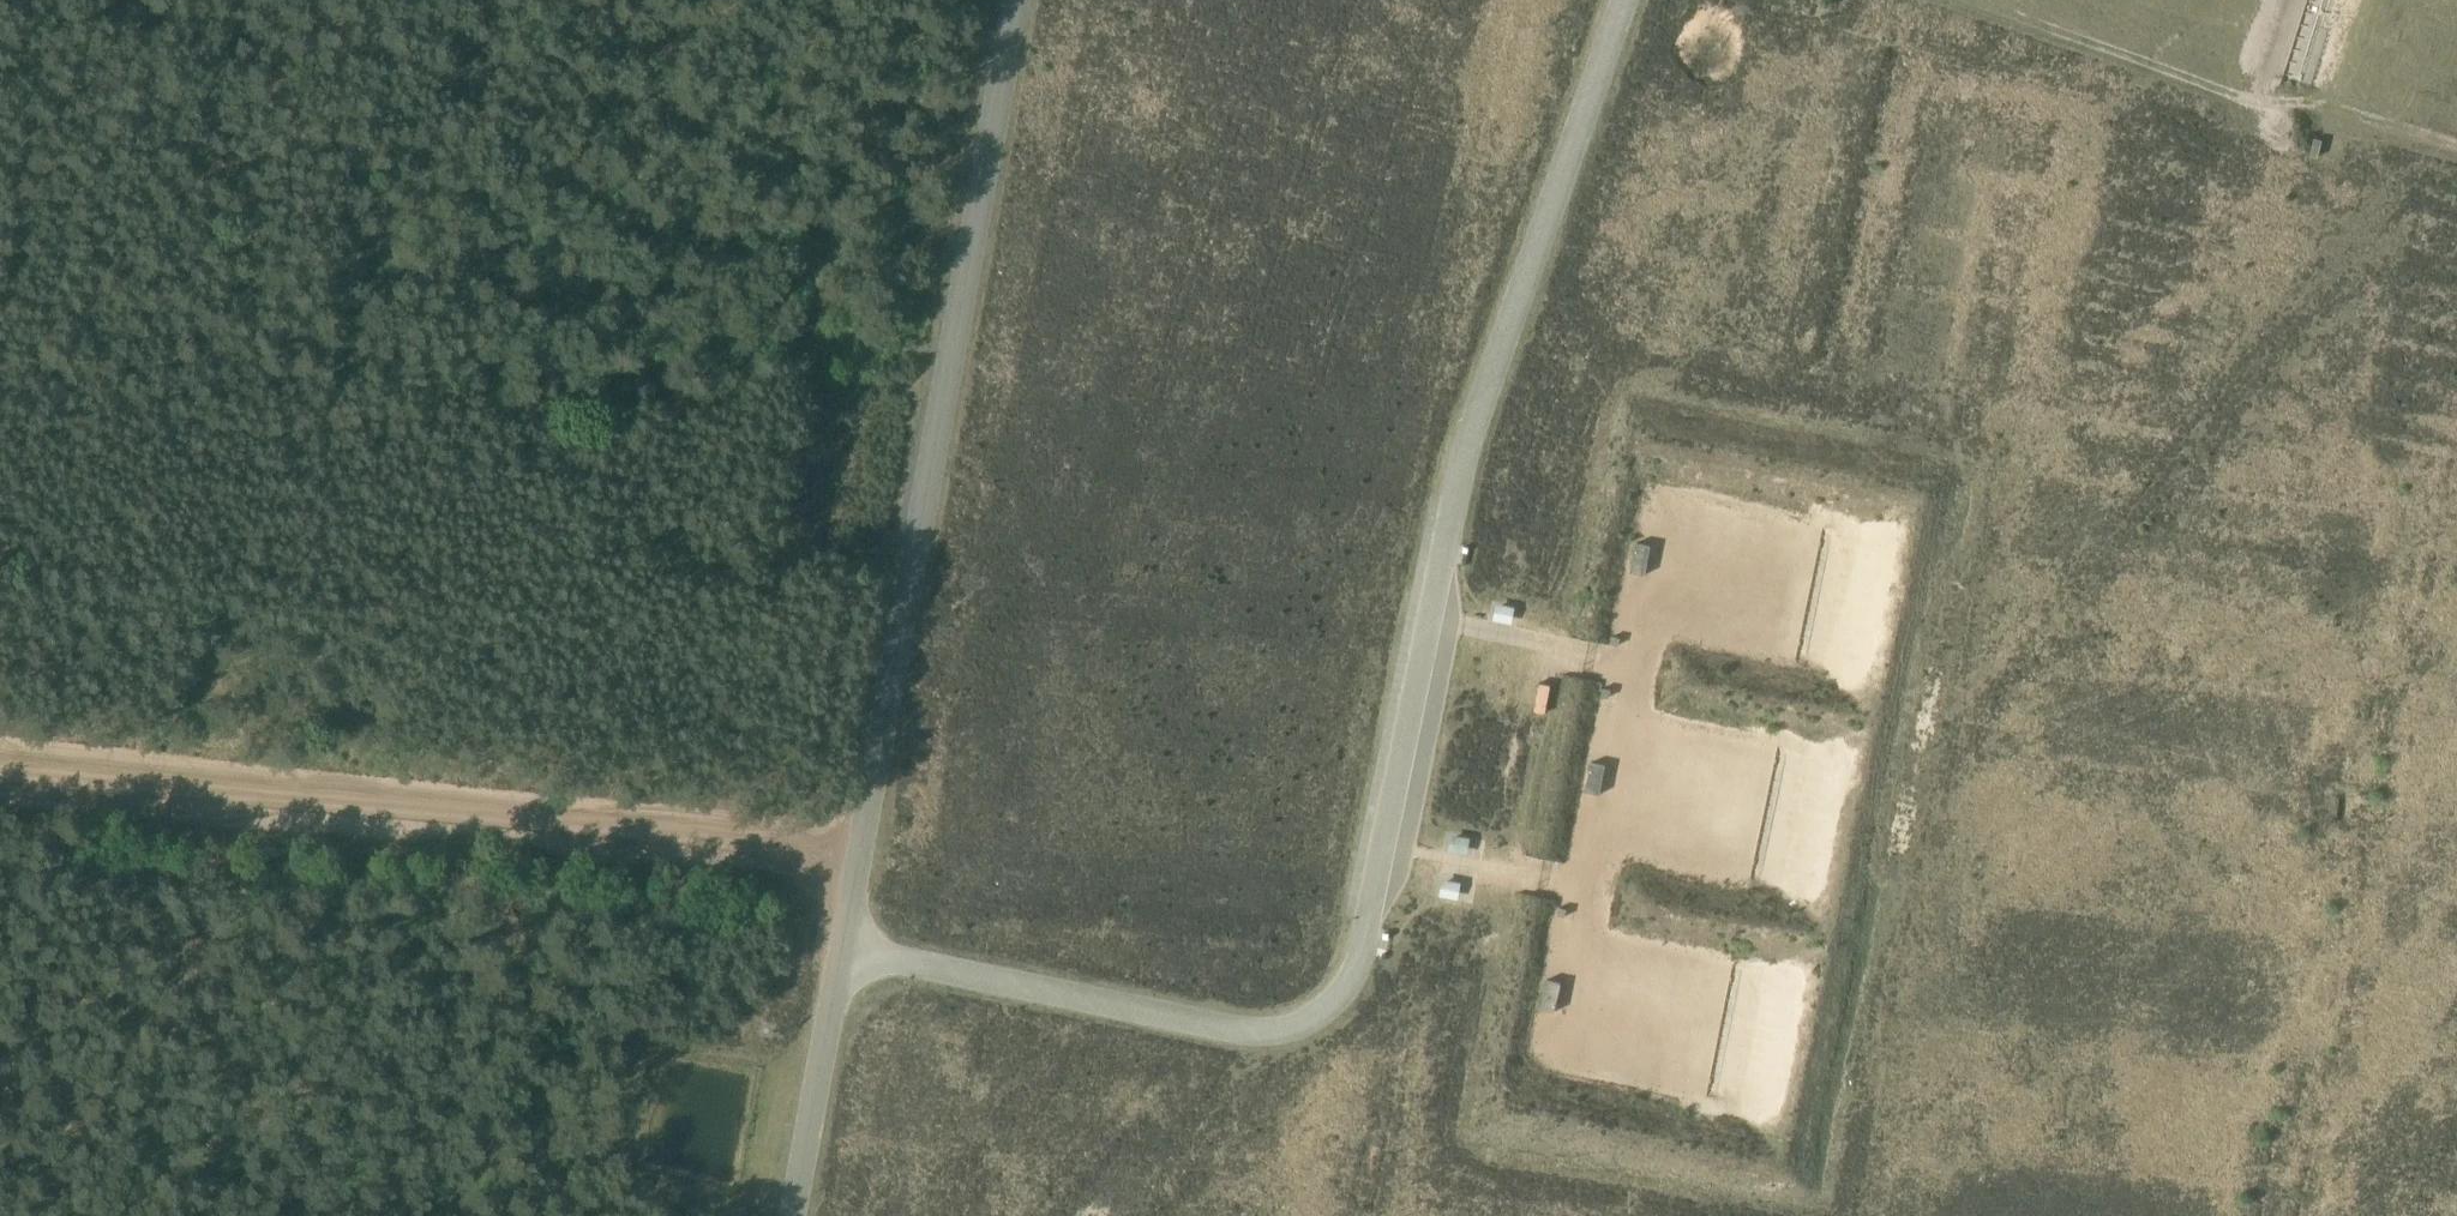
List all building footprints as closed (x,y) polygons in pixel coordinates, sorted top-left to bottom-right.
[(1482,612),(1508,610),(1507,596),(1482,597),(1482,612)] [(1532,667),(1528,696),(1539,698),(1543,668),(1532,667)]
